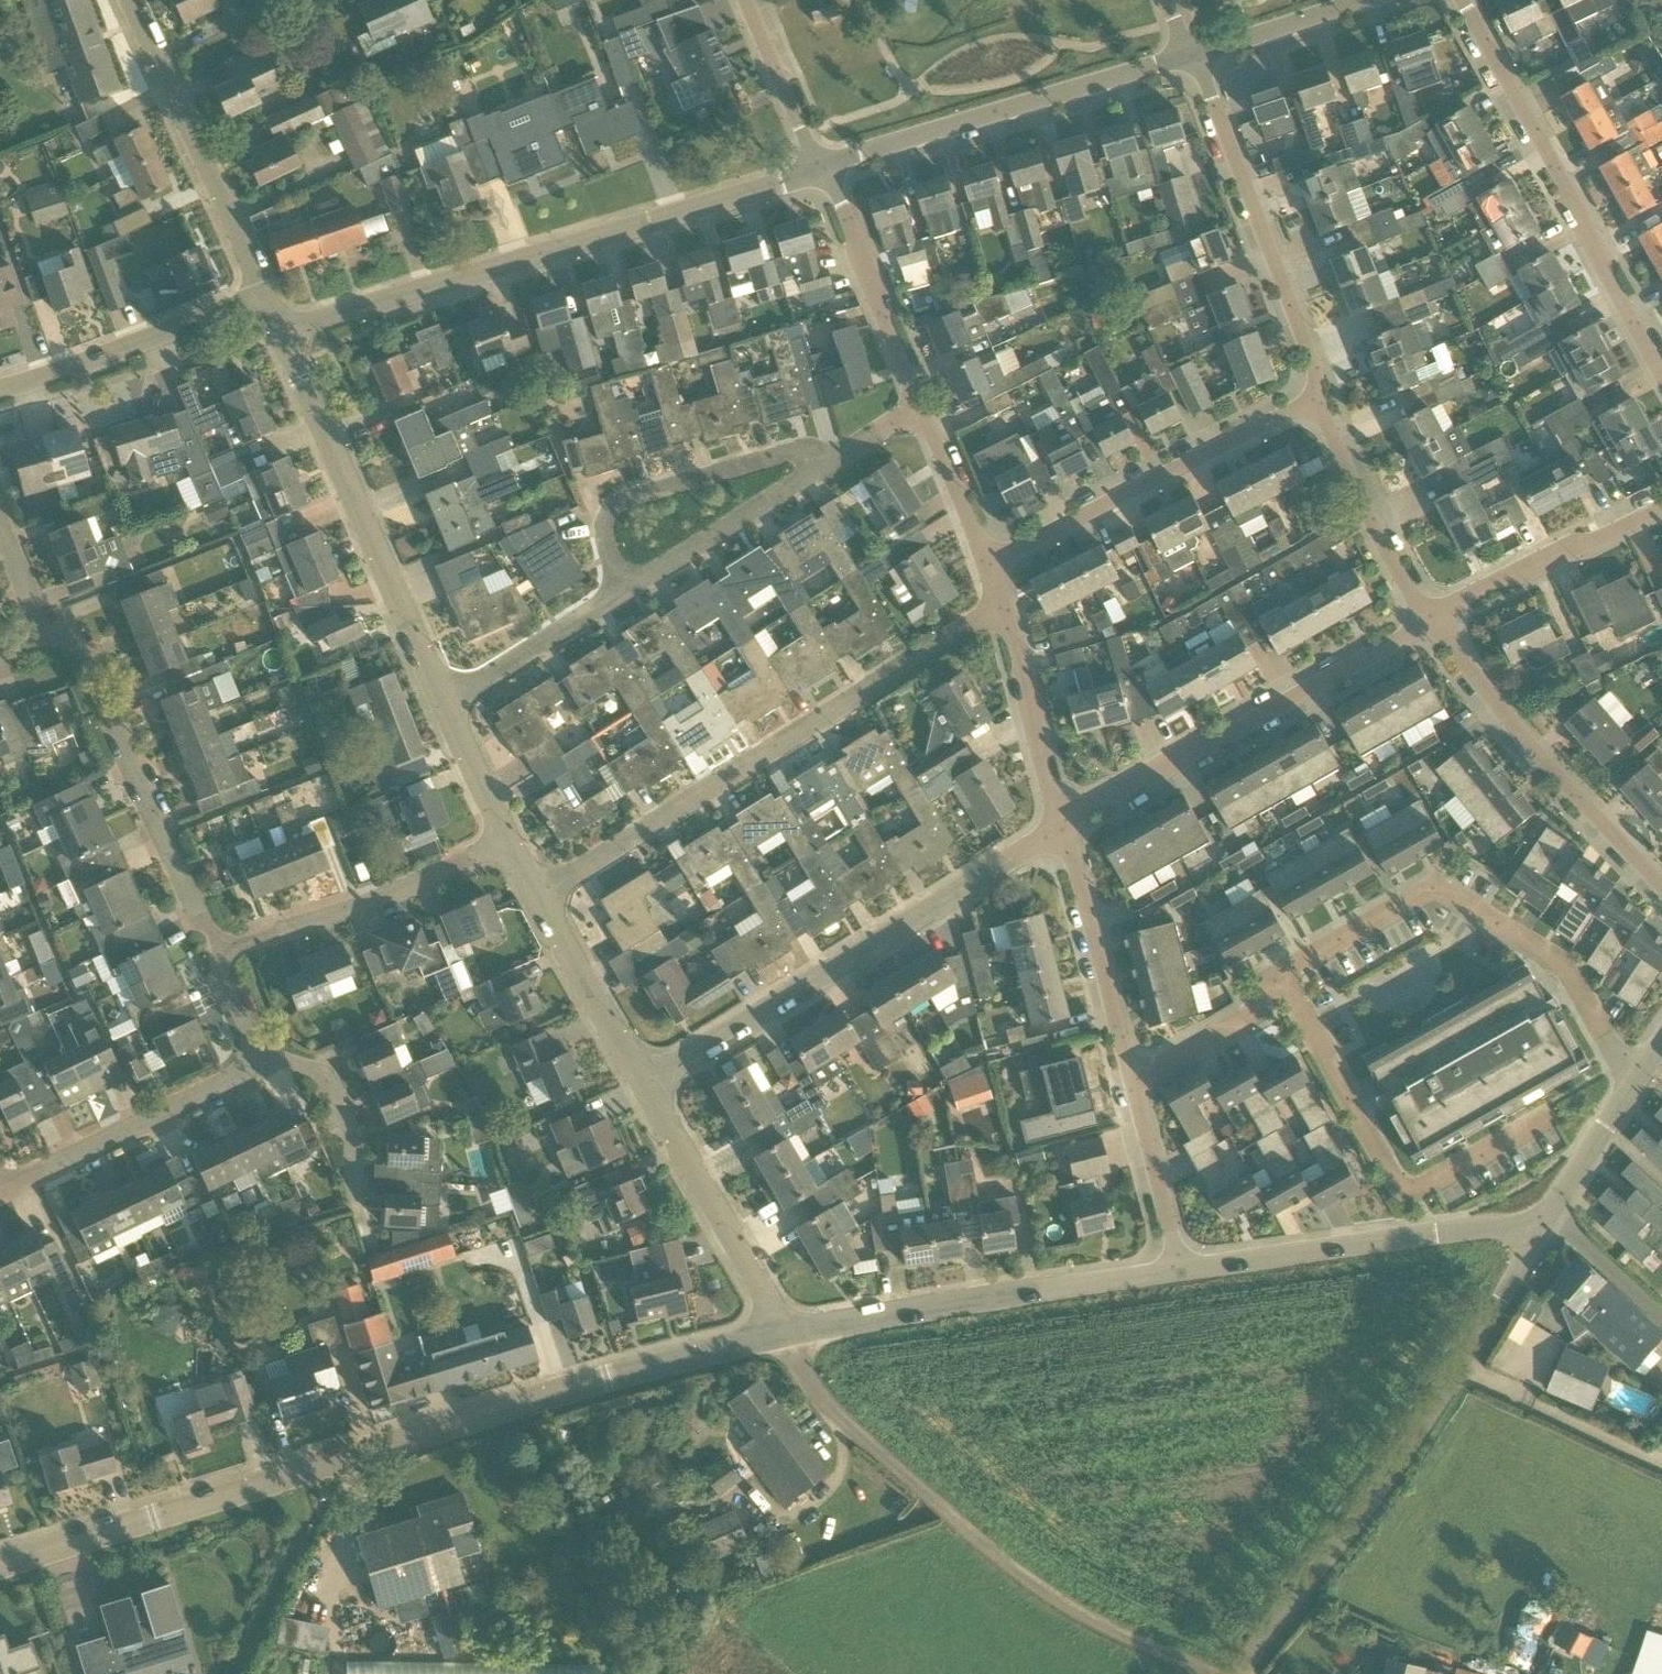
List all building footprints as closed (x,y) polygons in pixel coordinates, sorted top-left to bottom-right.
[(118,89),(84,0),(67,0),(58,3),(57,0),(23,0),(49,72),(65,66),(79,103),(118,89)] [(183,22),(217,6),(214,0),(173,0),(183,22)] [(370,31),(357,37),(366,57),(395,44),(393,39),(432,22),(422,0),(372,0),(358,6),(370,31)] [(1554,19),(1545,0),(1543,0),(1536,3),(1535,0),(1506,0),(1499,3),(1513,33),(1514,33),(1521,48),(1543,38),(1544,39),(1559,32),(1560,31),(1554,19)] [(1613,5),(1611,0),(1564,0),(1569,12),(1554,19),(1560,31),(1559,32),(1572,59),(1573,59),(1580,75),(1601,63),(1589,38),(1583,39),(1576,24),(1598,13),(1598,12),(1613,5)] [(814,23),(840,16),(837,5),(811,13),(814,23)] [(657,24),(668,49),(669,52),(679,47),(691,75),(681,79),(671,84),(683,112),(712,99),(708,89),(733,78),(712,30),(708,32),(697,6),(680,13),(674,16),(657,24)] [(613,20),(618,33),(639,26),(634,12),(613,20)] [(1436,62),(1429,41),(1426,32),(1393,44),(1401,67),(1389,72),(1398,98),(1418,91),(1417,90),(1433,84),(1438,74),(1434,62),(1436,62)] [(619,37),(607,42),(603,43),(619,88),(635,81),(619,37)] [(255,92),(277,81),(263,51),(239,63),(245,76),(214,89),(228,118),(260,103),(255,92)] [(1383,85),(1372,51),(1342,61),(1359,110),(1370,107),(1365,91),(1383,85)] [(1562,98),(1577,124),(1615,103),(1602,78),(1618,68),(1611,57),(1601,63),(1580,75),(1569,81),(1575,91),(1562,98)] [(423,59),(401,66),(407,85),(429,78),(423,59)] [(1557,88),(1569,81),(1580,75),(1573,59),(1572,59),(1549,72),(1557,88)] [(1294,96),(1311,148),(1312,152),(1327,147),(1313,108),(1338,99),(1326,66),(1296,76),(1302,94),(1294,96)] [(1297,132),(1291,115),(1280,82),(1250,92),(1267,142),(1297,132)] [(559,92),(551,96),(564,130),(574,126),(586,155),(600,150),(600,151),(603,149),(602,145),(610,142),(611,145),(643,133),(631,102),(604,113),(601,106),(571,118),(564,100),(562,101),(559,92)] [(551,96),(550,94),(526,104),(534,124),(509,134),(500,111),(484,117),(482,113),(465,120),(489,182),(503,176),(507,186),(523,180),(524,181),(527,179),(526,175),(547,167),(548,170),(566,163),(555,134),(564,130),(551,96)] [(323,117),(314,97),(266,119),(275,139),(323,117)] [(345,151),(382,133),(365,98),(329,115),(333,125),(345,151)] [(1612,150),(1661,122),(1661,105),(1661,104),(1627,123),(1615,103),(1577,124),(1592,150),(1607,142),(1612,150)] [(1385,137),(1398,161),(1420,148),(1416,141),(1427,134),(1441,158),(1485,134),(1471,108),(1432,129),(1426,119),(1401,133),(1385,137)] [(1154,173),(1160,193),(1163,202),(1187,194),(1182,178),(1174,180),(1165,150),(1187,144),(1186,138),(1178,109),(1148,118),(1152,134),(1144,136),(1148,149),(1155,172),(1154,173)] [(83,141),(108,128),(101,115),(76,128),(83,141)] [(489,182),(465,120),(464,118),(448,124),(460,154),(422,170),(429,188),(437,185),(447,210),(478,198),(474,188),(489,182)] [(1362,145),(1369,143),(1374,141),(1366,119),(1354,123),(1362,145)] [(1612,150),(1616,159),(1601,167),(1616,194),(1643,178),(1654,172),(1643,152),(1661,141),(1661,122),(1612,150)] [(1133,179),(1154,173),(1155,172),(1148,149),(1140,151),(1132,123),(1102,132),(1116,179),(1132,174),(1133,179)] [(1362,145),(1354,123),(1340,128),(1348,150),(1362,145)] [(121,156),(128,171),(157,157),(143,128),(115,142),(115,143),(93,152),(99,166),(121,156)] [(1499,159),(1485,134),(1441,158),(1455,182),(1427,197),(1434,210),(1442,206),(1466,192),(1489,179),(1483,168),(1499,159)] [(1088,219),(1081,195),(1110,186),(1102,162),(1094,165),(1086,136),(1056,145),(1064,174),(1067,173),(1074,196),(1063,199),(1070,224),(1088,219)] [(250,152),(251,155),(254,161),(249,163),(259,186),(291,171),(285,156),(290,153),(283,137),(250,152)] [(1326,157),(1315,161),(1312,162),(1316,175),(1302,180),(1312,206),(1346,194),(1362,187),(1353,163),(1373,156),(1369,143),(1362,145),(1348,150),(1326,157)] [(1311,148),(1294,153),(1273,160),(1278,173),(1312,162),(1315,161),(1312,152),(1311,148)] [(1017,213),(1027,244),(1029,252),(1046,247),(1035,210),(1039,209),(1041,213),(1056,209),(1048,179),(1040,150),(1010,159),(1018,188),(1021,187),(1027,210),(1017,213)] [(409,207),(402,186),(398,176),(400,175),(392,155),(391,153),(360,168),(368,187),(381,182),(392,213),(409,207)] [(157,157),(128,171),(135,185),(113,195),(119,209),(141,199),(141,200),(170,186),(157,157)] [(1027,244),(1017,213),(1008,216),(1001,194),(1002,193),(994,164),(964,172),(976,213),(992,209),(999,231),(1010,228),(1020,261),(1031,258),(1029,252),(1027,244)] [(933,238),(923,241),(931,268),(941,264),(934,239),(963,230),(955,207),(956,206),(948,177),(918,186),(926,216),(933,238)] [(1657,204),(1643,178),(1616,194),(1630,220),(1657,204)] [(26,191),(31,208),(36,225),(69,215),(58,181),(26,191)] [(1480,199),(1494,224),(1526,206),(1512,181),(1480,199)] [(931,268),(923,241),(917,243),(910,220),(911,220),(902,191),(872,200),(880,229),(881,229),(887,252),(897,249),(909,288),(935,281),(931,268)] [(1442,206),(1448,218),(1473,204),(1466,192),(1442,206)] [(1353,239),(1372,232),(1372,231),(1397,221),(1392,208),(1357,221),(1346,194),(1312,206),(1323,234),(1348,225),(1353,239)] [(254,230),(280,217),(274,205),(248,218),(254,230)] [(1476,266),(1482,278),(1507,264),(1501,253),(1540,232),(1526,206),(1494,224),(1483,230),(1481,231),(1494,256),(1476,266)] [(114,222),(120,236),(121,237),(151,222),(145,208),(114,222)] [(310,222),(321,257),(325,255),(326,257),(329,258),(336,256),(337,253),(337,251),(365,242),(354,208),(310,222)] [(802,292),(831,284),(827,269),(818,272),(812,249),(804,220),(774,229),(782,257),(775,259),(782,283),(798,278),(802,292)] [(1402,234),(1397,221),(1372,231),(1372,232),(1377,244),(1402,234)] [(310,222),(270,236),(272,242),(269,243),(271,250),(274,249),(281,270),(321,257),(310,222)] [(1655,263),(1661,259),(1661,224),(1640,237),(1655,263)] [(1167,268),(1173,283),(1231,261),(1220,231),(1190,242),(1196,257),(1167,268)] [(723,244),(732,271),(726,273),(733,297),(782,283),(775,259),(761,263),(753,235),(723,244)] [(196,286),(198,285),(212,279),(199,247),(168,261),(144,272),(151,287),(157,284),(168,308),(161,311),(162,312),(201,295),(200,293),(200,294),(196,286)] [(66,271),(43,279),(55,311),(84,301),(81,291),(91,288),(77,248),(61,254),(66,271)] [(716,330),(740,323),(733,298),(722,301),(707,248),(677,257),(686,285),(682,286),(686,301),(705,296),(716,330)] [(1344,288),(1377,276),(1367,249),(1334,262),(1344,288)] [(1535,297),(1566,279),(1552,254),(1521,272),(1535,297)] [(111,259),(93,266),(110,311),(124,306),(115,281),(119,280),(111,259)] [(659,367),(670,364),(698,355),(678,289),(666,292),(657,263),(627,272),(636,301),(652,296),(658,320),(657,320),(664,344),(654,347),(659,367)] [(1507,264),(1482,278),(1490,290),(1514,277),(1507,264)] [(23,304),(24,303),(12,266),(0,270),(0,330),(15,325),(9,309),(23,304)] [(1355,315),(1388,303),(1377,276),(1344,288),(1355,315)] [(619,359),(641,353),(644,352),(639,335),(634,318),(628,299),(618,302),(611,277),(581,286),(593,328),(609,323),(611,331),(615,330),(616,333),(612,334),(619,359)] [(1500,364),(1517,355),(1524,351),(1568,326),(1562,315),(1580,304),(1566,279),(1535,297),(1548,321),(1510,343),(1507,338),(1491,347),(1500,364)] [(1178,298),(1173,283),(1138,297),(1143,312),(1178,298)] [(1252,315),(1241,286),(1194,304),(1206,333),(1252,315)] [(971,342),(988,334),(984,325),(1033,304),(1027,287),(973,303),(975,307),(959,314),(959,313),(930,326),(943,355),(971,342)] [(1399,299),(1404,312),(1429,302),(1424,289),(1399,299)] [(535,330),(539,344),(565,336),(576,372),(597,366),(583,317),(570,321),(561,292),(531,301),(539,329),(535,330)] [(1178,298),(1143,312),(1150,330),(1186,317),(1178,298)] [(1434,316),(1429,302),(1404,312),(1409,326),(1365,343),(1370,355),(1367,356),(1366,359),(1369,367),(1372,369),(1375,368),(1376,370),(1423,352),(1413,324),(1434,316)] [(495,305),(479,311),(482,318),(466,324),(479,360),(501,352),(504,359),(528,350),(519,323),(503,328),(495,305)] [(410,347),(411,351),(372,367),(387,401),(415,389),(408,373),(435,361),(439,370),(453,364),(439,325),(416,333),(419,343),(410,347)] [(804,337),(790,342),(809,405),(821,401),(823,408),(853,400),(850,392),(872,386),(854,326),(831,332),(836,348),(810,356),(804,337)] [(1574,337),(1568,326),(1524,351),(1530,362),(1553,349),(1562,344),(1576,370),(1607,352),(1593,327),(1574,337)] [(748,370),(736,373),(740,388),(739,389),(750,422),(762,419),(764,426),(793,417),(790,410),(809,405),(790,342),(786,328),(762,335),(766,349),(771,348),(778,372),(782,387),(756,394),(748,370)] [(1226,347),(1243,390),(1276,377),(1259,334),(1226,347)] [(1153,374),(1157,372),(1168,366),(1157,345),(1142,353),(1153,374)] [(701,365),(730,359),(727,346),(698,352),(701,365)] [(1087,434),(1095,430),(1108,457),(1136,443),(1112,394),(1122,389),(1099,346),(1085,353),(1102,387),(1071,402),(1087,434)] [(983,392),(988,403),(1009,392),(1039,376),(1054,369),(1069,361),(1063,349),(1022,368),(1005,376),(996,354),(979,361),(979,360),(950,373),(963,401),(983,392)] [(1429,366),(1423,352),(1376,370),(1386,397),(1410,388),(1415,399),(1435,391),(1461,381),(1456,368),(1442,373),(1437,362),(1429,366)] [(1567,424),(1607,401),(1600,390),(1621,377),(1607,352),(1576,370),(1589,394),(1559,410),(1567,424)] [(740,388),(736,373),(732,363),(732,360),(712,366),(724,404),(698,412),(695,402),(682,406),(692,439),(702,436),(705,443),(734,435),(731,428),(750,422),(739,389),(740,388)] [(1171,372),(1179,388),(1192,415),(1214,404),(1192,361),(1171,372)] [(670,364),(659,367),(649,370),(664,421),(638,429),(635,419),(623,423),(622,423),(632,457),(643,453),(645,461),(674,452),(672,445),(692,439),(682,406),(670,364)] [(519,368),(506,373),(512,389),(526,384),(519,368)] [(1087,434),(1071,402),(1054,369),(1039,376),(1060,421),(1038,432),(1049,453),(1063,480),(1091,466),(1076,439),(1087,434)] [(1157,372),(1153,374),(1131,385),(1142,406),(1141,407),(1154,434),(1182,420),(1169,393),(1168,393),(1157,372)] [(1461,381),(1435,391),(1441,405),(1466,395),(1461,381)] [(198,436),(222,426),(265,407),(255,383),(222,397),(224,401),(202,410),(190,382),(177,388),(189,416),(198,436)] [(613,462),(632,457),(622,423),(623,423),(610,382),(590,388),(605,439),(579,446),(576,438),(562,443),(571,475),(584,471),(586,478),(615,470),(613,462)] [(992,417),(1016,404),(1009,392),(988,403),(986,403),(992,417)] [(405,450),(468,424),(492,414),(485,400),(427,424),(422,410),(393,422),(394,423),(396,422),(403,439),(407,440),(411,447),(405,450)] [(1612,412),(1607,401),(1567,424),(1573,434),(1603,417),(1617,442),(1617,443),(1648,425),(1634,400),(1612,412)] [(233,450),(276,431),(265,407),(222,426),(233,450)] [(1443,434),(1430,409),(1398,425),(1411,450),(1443,434)] [(1567,460),(1547,470),(1564,502),(1589,489),(1583,476),(1592,471),(1587,459),(1573,434),(1567,424),(1559,410),(1544,419),(1567,460)] [(140,424),(139,421),(111,429),(122,465),(127,464),(133,485),(153,479),(146,458),(181,447),(171,415),(140,424)] [(468,424),(405,450),(406,451),(411,449),(414,456),(412,460),(419,477),(417,478),(417,479),(446,467),(445,465),(460,458),(454,445),(473,437),(468,424)] [(1607,449),(1621,473),(1661,450),(1648,425),(1617,443),(1617,442),(1607,448),(1607,449)] [(1496,457),(1490,445),(1489,444),(1472,452),(1459,426),(1443,434),(1411,450),(1425,477),(1448,465),(1455,478),(1496,457)] [(88,475),(78,440),(74,428),(43,437),(57,485),(88,475)] [(1032,462),(1018,433),(975,455),(990,484),(998,480),(1002,488),(1010,505),(1011,506),(1024,500),(1027,501),(1037,496),(1037,493),(1039,492),(1025,466),(1032,462)] [(495,456),(512,449),(506,436),(465,454),(470,466),(494,456),(495,456)] [(43,437),(23,443),(11,447),(25,494),(57,485),(43,437)] [(1502,437),(1489,444),(1490,445),(1496,457),(1502,469),(1515,462),(1502,437)] [(1290,447),(1266,459),(1283,493),(1307,481),(1290,447)] [(233,450),(208,460),(214,473),(239,463),(233,450)] [(1587,459),(1592,471),(1599,484),(1612,477),(1599,453),(1587,459)] [(436,523),(436,524),(484,504),(485,505),(499,499),(493,486),(481,492),(476,480),(501,469),(495,456),(494,456),(470,466),(474,476),(454,485),(453,483),(424,495),(424,496),(427,496),(434,513),(438,513),(441,521),(436,523)] [(253,501),(254,500),(298,481),(287,457),(244,476),(242,477),(253,501)] [(1505,475),(1502,469),(1496,457),(1455,478),(1443,483),(1450,496),(1438,502),(1451,528),(1483,511),(1478,501),(1488,496),(1483,486),(1505,475)] [(1259,505),(1260,505),(1283,493),(1266,459),(1242,471),(1259,505)] [(220,487),(242,477),(244,476),(239,463),(214,473),(220,487)] [(889,526),(916,509),(920,507),(909,490),(907,491),(891,465),(893,464),(892,463),(862,482),(889,526)] [(1538,515),(1564,502),(1547,470),(1522,484),(1538,515)] [(1265,514),(1260,505),(1259,505),(1242,471),(1218,483),(1239,524),(1240,527),(1265,514)] [(265,525),(265,524),(308,505),(298,481),(254,500),(265,525)] [(1002,488),(984,497),(993,514),(1010,505),(1002,488)] [(1178,503),(1170,507),(1192,550),(1197,548),(1199,541),(1197,537),(1211,529),(1194,495),(1192,492),(1176,500),(1178,503)] [(1528,521),(1516,496),(1515,496),(1503,502),(1502,500),(1483,511),(1451,528),(1464,553),(1496,537),(1495,535),(1515,525),(1516,527),(1528,521)] [(109,497),(90,504),(95,516),(113,509),(109,497)] [(212,505),(208,507),(214,521),(229,515),(223,500),(212,505)] [(823,515),(839,540),(852,532),(832,500),(819,509),(823,515)] [(90,503),(61,514),(66,527),(48,534),(58,559),(95,544),(86,520),(95,516),(90,504),(90,503)] [(482,517),(488,514),(485,505),(484,504),(436,524),(442,522),(445,530),(442,533),(449,550),(447,551),(448,552),(476,540),(476,539),(490,534),(482,517)] [(1191,550),(1192,550),(1170,507),(1146,520),(1166,561),(1168,560),(1173,572),(1196,560),(1191,550)] [(1314,533),(1329,525),(1323,512),(1308,520),(1314,533)] [(507,537),(531,526),(526,514),(501,525),(507,537)] [(793,584),(794,583),(805,576),(800,566),(823,552),(841,581),(858,570),(839,540),(823,515),(807,526),(803,519),(777,536),(781,542),(770,549),(793,584)] [(1269,524),(1277,539),(1289,533),(1282,517),(1269,524)] [(546,520),(544,521),(531,526),(507,537),(520,557),(516,560),(533,586),(544,602),(570,586),(564,577),(578,568),(556,533),(555,534),(546,520)] [(245,548),(271,537),(265,524),(265,525),(240,535),(245,548)] [(1239,524),(1227,530),(1248,571),(1264,562),(1251,536),(1246,539),(1240,527),(1239,524)] [(1120,554),(1140,544),(1132,528),(1112,538),(1120,554)] [(1248,571),(1227,530),(1214,537),(1235,578),(1248,571)] [(285,575),(329,555),(319,531),(276,550),(274,550),(275,551),(284,575),(285,574),(285,575)] [(1319,562),(1329,557),(1326,551),(1340,543),(1333,531),(1309,544),(1319,562)] [(251,561),(275,551),(274,550),(276,550),(271,537),(245,548),(251,561)] [(95,544),(58,559),(68,585),(85,578),(91,591),(133,574),(128,561),(122,563),(120,558),(110,553),(100,557),(95,544)] [(858,570),(867,585),(894,568),(913,599),(902,606),(911,621),(923,614),(924,615),(955,595),(955,594),(950,598),(932,570),(938,567),(925,548),(908,559),(899,544),(858,570)] [(1120,579),(1103,545),(1079,557),(1096,591),(1120,579)] [(736,611),(738,610),(750,603),(748,599),(770,585),(788,614),(806,602),(794,583),(793,584),(770,549),(755,558),(751,552),(725,568),(729,575),(719,581),(736,611)] [(1286,557),(1295,573),(1307,566),(1298,551),(1286,557)] [(285,575),(300,607),(329,606),(328,585),(340,580),(329,555),(285,575)] [(1079,557),(1055,569),(1072,603),(1096,591),(1079,557)] [(1295,573),(1286,557),(1275,564),(1283,580),(1295,573)] [(1156,567),(1162,580),(1163,582),(1175,575),(1173,572),(1168,560),(1166,561),(1156,567)] [(1031,581),(1045,609),(1048,615),(1072,603),(1055,569),(1031,581)] [(1355,569),(1331,583),(1349,616),(1373,602),(1355,569)] [(120,601),(124,611),(130,626),(168,612),(158,588),(167,585),(162,570),(133,581),(138,594),(120,601)] [(822,630),(840,659),(851,652),(855,658),(880,642),(876,636),(893,626),(867,585),(858,570),(841,581),(860,610),(837,625),(835,622),(823,629),(822,630)] [(1593,633),(1613,623),(1620,638),(1657,620),(1642,588),(1640,589),(1633,575),(1610,586),(1611,589),(1599,595),(1593,584),(1574,593),(1593,633)] [(238,584),(242,593),(246,601),(257,597),(249,579),(238,584)] [(513,585),(498,592),(490,595),(483,579),(447,595),(460,626),(466,624),(473,640),(532,614),(513,585)] [(736,611),(719,581),(702,591),(698,585),(673,601),(677,608),(666,614),(685,644),(686,643),(691,651),(704,643),(698,635),(696,632),(719,617),(737,647),(755,636),(738,610),(736,611)] [(1143,596),(1135,581),(1122,587),(1130,602),(1143,596)] [(1280,654),(1303,642),(1285,609),(1276,592),(1254,604),(1242,583),(1229,590),(1246,621),(1258,614),(1280,654)] [(1308,596),(1327,628),(1349,616),(1331,583),(1308,596)] [(1234,628),(1246,621),(1229,590),(1196,608),(1201,617),(1222,606),(1234,628)] [(1308,596),(1285,609),(1303,642),(1327,628),(1308,596)] [(803,637),(780,651),(769,658),(767,660),(787,692),(799,685),(803,691),(828,675),(824,669),(840,659),(822,630),(823,629),(806,602),(788,614),(803,637)] [(300,607),(293,607),(304,631),(308,629),(314,642),(319,640),(325,637),(331,649),(363,635),(355,618),(339,625),(330,606),(329,606),(300,607)] [(1105,610),(1093,616),(1100,632),(1113,626),(1105,610)] [(1564,636),(1556,640),(1547,621),(1545,623),(1539,610),(1497,631),(1513,662),(1539,650),(1547,665),(1572,653),(1564,636)] [(130,626),(140,651),(177,637),(168,612),(130,626)] [(685,679),(701,669),(702,669),(691,651),(686,643),(685,644),(666,614),(650,624),(646,618),(621,634),(625,640),(613,648),(632,677),(634,676),(649,701),(661,694),(645,669),(643,665),(667,650),(685,679)] [(1185,615),(1172,623),(1180,636),(1193,629),(1185,615)] [(1180,636),(1172,623),(1161,630),(1169,643),(1180,636)] [(1051,635),(1051,636),(1055,649),(1091,638),(1085,625),(1051,635)] [(1240,633),(1216,646),(1236,680),(1259,667),(1240,633)] [(717,695),(735,725),(746,718),(750,724),(776,708),(772,702),(787,692),(767,660),(769,658),(755,636),(737,647),(755,677),(731,691),(729,688),(728,688),(711,663),(702,669),(718,694),(717,695)] [(1127,702),(1141,698),(1132,672),(1131,670),(1132,669),(1122,636),(1108,641),(1120,683),(1096,690),(1095,691),(1105,727),(1106,726),(1129,719),(1129,720),(1131,719),(1127,702)] [(201,670),(196,657),(186,661),(177,637),(140,651),(150,676),(168,669),(173,681),(201,670)] [(1213,693),(1236,680),(1216,646),(1212,638),(1189,651),(1193,659),(1213,693)] [(632,712),(649,701),(634,676),(632,677),(613,648),(598,657),(594,651),(569,667),(573,673),(561,680),(585,717),(598,708),(593,701),(616,687),(632,712)] [(1069,698),(1073,711),(1079,734),(1081,734),(1081,733),(1104,726),(1104,727),(1105,727),(1095,691),(1096,690),(1084,648),(1057,655),(1061,669),(1075,665),(1076,670),(1075,670),(1082,694),(1071,698),(1071,697),(1069,698)] [(1589,652),(1573,660),(1585,686),(1602,678),(1589,652)] [(203,655),(196,657),(201,670),(208,668),(203,655)] [(1189,706),(1213,693),(1193,659),(1170,672),(1189,706)] [(1189,706),(1170,672),(1164,662),(1144,673),(1143,666),(1132,669),(1131,670),(1132,672),(1141,698),(1152,695),(1166,719),(1189,706)] [(208,668),(201,670),(173,681),(178,694),(160,701),(170,725),(206,712),(222,706),(212,680),(223,676),(218,664),(208,668)] [(1420,666),(1392,682),(1417,726),(1445,710),(1420,666)] [(661,722),(683,758),(694,751),(698,757),(724,741),(720,735),(735,725),(717,695),(718,694),(702,669),(701,669),(685,679),(703,709),(680,724),(674,714),(662,721),(661,722)] [(381,772),(425,754),(393,673),(349,690),(356,707),(369,702),(378,725),(384,740),(371,745),(381,772)] [(962,674),(947,684),(931,694),(940,709),(935,712),(933,719),(938,726),(945,728),(950,724),(958,737),(989,718),(962,674)] [(535,773),(536,773),(564,755),(550,734),(551,734),(536,711),(549,702),(552,706),(564,698),(552,678),(496,713),(507,729),(500,733),(516,758),(523,754),(535,773)] [(1365,697),(1390,741),(1417,726),(1392,682),(1365,697)] [(285,708),(296,704),(289,686),(278,690),(285,708)] [(66,737),(48,693),(24,702),(32,721),(17,727),(30,756),(32,762),(55,752),(51,743),(66,737)] [(1362,757),(1390,741),(1365,697),(1337,713),(1362,757)] [(1604,764),(1630,741),(1631,741),(1596,699),(1567,724),(1583,743),(1585,742),(1604,764)] [(613,761),(606,765),(625,794),(642,783),(646,790),(672,774),(668,767),(683,758),(661,722),(662,721),(649,701),(632,712),(648,738),(625,753),(613,761)] [(296,704),(285,708),(292,725),(303,721),(296,704)] [(170,725),(180,750),(216,736),(206,712),(170,725)] [(1,756),(5,766),(30,756),(17,727),(15,721),(0,727),(0,756),(1,756)] [(1289,740),(1313,784),(1342,768),(1317,724),(1289,740)] [(853,797),(855,796),(889,775),(902,796),(919,785),(910,771),(886,731),(870,741),(866,735),(840,751),(844,757),(833,764),(853,797)] [(1424,740),(1429,747),(1440,741),(1436,733),(1424,740)] [(180,750),(189,775),(226,761),(216,736),(180,750)] [(1457,796),(1496,764),(1475,738),(1436,770),(1457,796)] [(598,752),(590,739),(564,755),(536,773),(544,786),(554,780),(568,772),(598,752)] [(1262,755),(1286,799),(1313,784),(1289,740),(1262,755)] [(1429,747),(1424,740),(1413,746),(1417,754),(1429,747)] [(910,771),(919,785),(944,770),(964,758),(955,743),(910,771)] [(1658,776),(1661,772),(1661,752),(1659,749),(1644,763),(1648,767),(1623,789),(1658,830),(1661,827),(1661,780),(1658,776)] [(1286,799),(1262,755),(1234,771),(1259,815),(1286,799)] [(238,756),(226,761),(189,775),(199,800),(217,793),(223,806),(251,795),(246,781),(248,781),(238,756)] [(1420,760),(1408,767),(1413,775),(1424,768),(1420,760)] [(984,762),(956,779),(974,808),(969,812),(979,829),(1013,807),(984,762)] [(800,824),(815,850),(827,843),(813,821),(836,807),(850,829),(868,818),(855,796),(853,797),(833,764),(817,773),(813,767),(788,783),(792,789),(780,797),(798,826),(800,824)] [(1496,764),(1457,796),(1476,820),(1515,788),(1496,764)] [(954,786),(944,770),(919,785),(929,801),(954,786)] [(1359,776),(1363,784),(1375,778),(1371,770),(1359,776)] [(1259,815),(1234,771),(1206,787),(1231,831),(1259,815)] [(54,775),(40,781),(46,797),(61,791),(54,775)] [(1363,784),(1359,776),(1347,783),(1352,791),(1363,784)] [(1375,786),(1379,794),(1391,787),(1386,779),(1375,786)] [(617,808),(605,789),(582,803),(570,783),(560,790),(559,788),(534,803),(547,822),(545,823),(549,828),(550,827),(555,835),(560,844),(617,808)] [(40,785),(27,790),(32,803),(45,798),(40,785)] [(883,843),(882,843),(900,873),(912,866),(916,873),(941,857),(937,850),(954,840),(929,801),(919,785),(902,796),(921,826),(898,840),(895,836),(883,843)] [(1379,794),(1375,786),(1363,792),(1367,800),(1379,794)] [(406,787),(405,787),(373,800),(382,822),(390,819),(399,841),(411,836),(415,846),(435,838),(431,828),(446,821),(433,790),(411,799),(406,787)] [(1515,788),(1476,820),(1497,845),(1536,813),(1515,788)] [(53,826),(60,839),(103,820),(92,796),(74,805),(67,790),(47,799),(33,806),(44,830),(53,826)] [(253,803),(257,813),(274,806),(271,796),(253,803)] [(747,857),(755,870),(767,863),(757,846),(780,832),(798,861),(815,850),(800,824),(798,826),(780,797),(765,806),(761,800),(735,816),(739,822),(728,829),(746,858),(747,857)] [(1186,798),(1158,814),(1183,858),(1211,842),(1186,798)] [(1445,844),(1445,843),(1420,800),(1392,816),(1417,860),(1445,844)] [(288,842),(289,842),(304,879),(329,869),(322,851),(335,846),(323,817),(309,823),(313,832),(299,838),(297,833),(302,831),(291,802),(275,808),(288,842)] [(1445,806),(1435,814),(1440,822),(1451,813),(1445,806)] [(1294,813),(1298,821),(1310,814),(1305,807),(1294,813)] [(1294,813),(1282,820),(1286,828),(1298,821),(1294,813)] [(1131,829),(1156,873),(1183,858),(1158,814),(1131,829)] [(1309,823),(1313,831),(1325,824),(1320,816),(1309,823)] [(1364,832),(1389,876),(1417,860),(1392,816),(1364,832)] [(827,873),(848,906),(859,899),(863,905),(889,889),(885,883),(900,873),(882,843),(883,843),(868,818),(850,829),(868,858),(849,869),(827,843),(815,850),(829,872),(827,873)] [(95,850),(113,841),(103,820),(60,839),(66,853),(57,857),(68,880),(102,864),(95,850)] [(1313,831),(1309,823),(1297,829),(1302,837),(1313,831)] [(1567,841),(1548,828),(1508,887),(1545,912),(1560,890),(1542,878),(1567,841)] [(727,865),(745,894),(763,883),(755,870),(747,857),(746,858),(728,829),(713,839),(709,832),(683,848),(687,855),(675,862),(693,890),(703,884),(706,882),(704,879),(727,865)] [(1128,889),(1156,873),(1131,829),(1103,845),(1128,889)] [(1321,845),(1346,889),(1375,873),(1350,829),(1321,845)] [(1456,837),(1461,847),(1469,843),(1463,831),(1456,837)] [(264,851),(279,889),(304,879),(289,842),(288,842),(264,851)] [(1346,889),(1321,845),(1295,860),(1319,904),(1346,889)] [(815,889),(791,903),(787,897),(776,904),(774,905),(795,939),(806,932),(810,938),(837,922),(833,915),(848,906),(827,873),(829,872),(815,850),(798,861),(815,889)] [(1232,856),(1236,864),(1248,857),(1243,850),(1232,856)] [(254,898),(279,889),(264,851),(240,861),(236,852),(222,857),(233,886),(247,881),(254,898)] [(1261,851),(1249,857),(1254,865),(1265,859),(1261,851)] [(1236,864),(1232,856),(1220,863),(1224,870),(1236,864)] [(1254,865),(1249,857),(1237,864),(1242,872),(1254,865)] [(1494,899),(1505,875),(1464,857),(1454,881),(1494,899)] [(1319,904),(1295,860),(1266,876),(1291,920),(1319,904)] [(1576,945),(1596,915),(1595,915),(1610,893),(1611,893),(1616,885),(1579,860),(1564,882),(1582,894),(1556,931),(1576,945)] [(665,892),(683,883),(672,862),(654,871),(665,892)] [(94,913),(94,914),(137,893),(127,870),(108,879),(102,864),(68,880),(78,904),(73,906),(80,920),(94,913)] [(629,949),(637,962),(667,943),(658,929),(646,911),(652,907),(645,896),(658,887),(648,871),(599,901),(612,921),(606,925),(623,953),(629,949)] [(1163,887),(1167,895),(1179,889),(1175,881),(1163,887)] [(763,883),(745,894),(763,923),(740,937),(739,934),(725,942),(711,952),(722,970),(728,981),(755,964),(759,971),(785,955),(780,948),(795,939),(774,905),(776,904),(763,883)] [(1151,894),(1156,902),(1167,895),(1163,887),(1151,894)] [(1182,895),(1187,903),(1198,896),(1194,888),(1182,895)] [(1234,906),(1258,950),(1287,934),(1262,890),(1234,906)] [(137,893),(94,914),(101,928),(91,932),(102,955),(136,939),(129,924),(148,916),(137,893)] [(1607,977),(1627,948),(1626,947),(1641,925),(1642,925),(1647,918),(1611,893),(1610,893),(1595,915),(1596,915),(1612,927),(1587,964),(1607,977)] [(732,922),(753,911),(744,894),(723,906),(732,922)] [(473,954),(468,942),(500,928),(486,895),(469,902),(470,905),(441,917),(454,947),(443,951),(449,967),(460,993),(473,987),(461,959),(473,954)] [(1182,895),(1171,901),(1175,909),(1187,903),(1182,895)] [(1258,950),(1234,906),(1205,922),(1230,966),(1258,950)] [(1041,914),(1025,918),(1004,923),(1011,950),(1048,941),(1041,914)] [(1136,966),(1184,954),(1176,922),(1127,935),(1136,966)] [(369,934),(377,954),(385,973),(397,968),(399,975),(419,967),(423,977),(449,967),(443,951),(439,942),(427,947),(417,923),(392,933),(389,926),(369,934)] [(1653,933),(1642,925),(1641,925),(1626,947),(1627,948),(1643,959),(1618,996),(1638,1009),(1661,973),(1661,939),(1653,933)] [(962,934),(969,960),(992,954),(989,944),(980,947),(976,931),(962,934)] [(678,936),(667,943),(637,962),(646,976),(639,979),(657,1008),(663,1004),(675,1023),(732,987),(728,981),(722,970),(686,992),(669,964),(677,959),(688,952),(678,936)] [(8,979),(8,977),(21,972),(16,960),(12,961),(3,937),(0,938),(0,982),(8,979)] [(122,975),(128,988),(172,968),(161,944),(143,953),(136,939),(102,955),(113,979),(122,975)] [(1018,975),(1054,965),(1048,941),(1011,950),(1018,975)] [(352,974),(341,945),(307,958),(312,970),(286,980),(298,1010),(330,997),(325,984),(352,974)] [(1216,954),(1211,946),(1201,949),(1203,958),(1216,954)] [(954,981),(940,959),(935,950),(910,966),(929,996),(938,1012),(958,999),(962,1018),(976,1014),(970,987),(956,990),(954,981)] [(1143,996),(1192,983),(1184,954),(1136,966),(1143,996)] [(1024,1000),(1061,991),(1054,965),(1018,975),(1024,1000)] [(910,966),(886,980),(905,1011),(929,996),(910,966)] [(80,967),(68,972),(75,988),(87,982),(80,967)] [(125,1005),(136,1029),(171,1013),(164,999),(182,990),(172,968),(128,988),(134,1001),(125,1005)] [(976,986),(992,982),(988,968),(972,972),(976,986)] [(1507,980),(1468,1002),(1471,1007),(1430,1031),(1427,1025),(1389,1047),(1388,1047),(1391,1053),(1371,1064),(1368,1059),(1366,1060),(1391,1104),(1385,1107),(1414,1158),(1423,1153),(1427,1161),(1446,1151),(1442,1143),(1462,1131),(1466,1139),(1487,1128),(1482,1120),(1502,1109),(1507,1117),(1527,1105),(1522,1097),(1542,1086),(1547,1094),(1593,1068),(1560,1009),(1554,1012),(1529,968),(1527,969),(1530,974),(1510,986),(1507,980)] [(507,1025),(540,1010),(527,980),(507,989),(501,975),(473,987),(484,1010),(498,1004),(507,1025)] [(1225,984),(1220,976),(1210,979),(1212,988),(1225,984)] [(33,1012),(23,989),(14,992),(8,979),(0,982),(0,1025),(33,1012)] [(905,1011),(886,980),(862,996),(880,1026),(905,1011)] [(992,982),(976,986),(979,999),(996,995),(992,982)] [(1152,1028),(1195,1016),(1200,1015),(1192,983),(1143,996),(1152,1028)] [(1024,1000),(1031,1027),(1068,1017),(1061,991),(1024,1000)] [(814,1025),(833,1056),(858,1041),(838,1010),(814,1025)] [(80,1047),(67,1054),(87,1096),(109,1085),(100,1067),(115,1060),(93,1013),(77,1021),(84,1034),(76,1038),(80,1047)] [(206,1042),(196,1019),(177,1027),(171,1013),(136,1029),(148,1052),(157,1048),(163,1062),(206,1042)] [(9,1028),(24,1063),(41,1096),(55,1089),(64,1107),(87,1096),(67,1054),(54,1060),(49,1051),(39,1056),(35,1058),(25,1037),(32,1026),(27,1016),(12,1022),(9,1028)] [(377,1080),(377,1079),(401,1069),(401,1068),(393,1050),(405,1044),(396,1023),(360,1038),(366,1052),(357,1056),(361,1066),(357,1068),(358,1069),(362,1068),(368,1083),(377,1080)] [(799,1087),(806,1099),(813,1110),(814,1111),(826,1104),(816,1088),(843,1072),(833,1056),(814,1025),(789,1040),(798,1056),(813,1079),(799,1087)] [(1009,1043),(1020,1040),(1026,1039),(1022,1026),(1005,1030),(1009,1043)] [(550,1100),(583,1086),(569,1052),(554,1059),(543,1033),(510,1048),(525,1083),(540,1076),(550,1100)] [(1050,1046),(1047,1034),(1046,1033),(1026,1039),(1020,1040),(1024,1053),(1050,1046)] [(885,1034),(873,1041),(888,1065),(900,1058),(885,1034)] [(873,1041),(862,1048),(877,1072),(888,1065),(873,1041)] [(778,1048),(766,1054),(766,1055),(780,1078),(792,1071),(778,1048)] [(946,1081),(963,1071),(970,1068),(963,1055),(939,1069),(946,1081)] [(1051,1113),(1019,1121),(1025,1144),(1097,1125),(1096,1122),(1091,1124),(1089,1114),(1093,1113),(1092,1110),(1078,1058),(1019,1073),(1026,1098),(1025,1098),(1025,1101),(1046,1095),(1051,1113)] [(1273,1104),(1285,1097),(1291,1094),(1312,1132),(1312,1133),(1325,1125),(1326,1126),(1333,1122),(1298,1059),(1260,1081),(1273,1104)] [(401,1068),(401,1069),(377,1079),(377,1080),(383,1093),(374,1097),(378,1107),(374,1109),(375,1110),(379,1108),(386,1124),(419,1110),(410,1090),(425,1084),(427,1078),(419,1060),(401,1068)] [(24,1063),(1,1073),(6,1082),(0,1085),(0,1107),(12,1132),(35,1121),(26,1103),(41,1096),(24,1063)] [(1286,1127),(1273,1104),(1260,1081),(1251,1065),(1213,1086),(1213,1087),(1217,1094),(1216,1094),(1225,1110),(1244,1100),(1265,1137),(1265,1138),(1278,1131),(1279,1132),(1286,1127)] [(745,1069),(727,1079),(714,1087),(728,1112),(759,1094),(745,1069)] [(1198,1104),(1216,1094),(1217,1094),(1213,1087),(1213,1086),(1204,1070),(1165,1093),(1193,1142),(1213,1130),(1198,1104)] [(771,1088),(760,1095),(759,1094),(728,1112),(743,1137),(783,1114),(783,1112),(784,1111),(771,1088)] [(925,1092),(908,1102),(914,1113),(931,1103),(925,1092)] [(783,1112),(783,1114),(790,1124),(813,1110),(806,1099),(784,1111),(783,1112)] [(288,1109),(263,1121),(280,1157),(304,1146),(308,1155),(322,1148),(309,1120),(296,1126),(288,1109)] [(820,1122),(814,1111),(813,1110),(790,1124),(796,1136),(820,1122)] [(577,1144),(587,1168),(588,1169),(623,1154),(613,1130),(608,1132),(603,1120),(588,1127),(582,1111),(551,1125),(562,1150),(577,1144)] [(263,1121),(239,1132),(257,1168),(262,1181),(286,1169),(280,1157),(263,1121)] [(1360,1187),(1326,1126),(1325,1125),(1312,1133),(1312,1132),(1304,1136),(1326,1175),(1309,1185),(1308,1186),(1313,1193),(1312,1193),(1321,1209),(1360,1187)] [(1659,1144),(1643,1129),(1631,1142),(1661,1170),(1661,1147),(1659,1144)] [(1265,1138),(1265,1137),(1257,1142),(1280,1181),(1262,1191),(1261,1191),(1266,1198),(1265,1199),(1274,1215),(1312,1193),(1313,1193),(1308,1186),(1309,1185),(1279,1132),(1278,1131),(1265,1138)] [(233,1179),(257,1168),(239,1132),(215,1144),(233,1179)] [(396,1166),(395,1181),(440,1183),(441,1160),(422,1159),(424,1138),(388,1136),(386,1166),(396,1166)] [(1065,1147),(1069,1161),(1074,1182),(1075,1181),(1080,1201),(1069,1204),(1078,1237),(1112,1228),(1103,1194),(1100,1195),(1095,1176),(1108,1172),(1099,1138),(1065,1147)] [(755,1158),(769,1183),(801,1165),(786,1140),(755,1158)] [(199,1172),(187,1178),(200,1207),(213,1200),(209,1191),(233,1179),(215,1144),(191,1155),(199,1172)] [(828,1181),(814,1158),(811,1160),(801,1165),(769,1183),(784,1208),(800,1199),(806,1209),(854,1181),(847,1169),(828,1181)] [(1220,1159),(1199,1171),(1227,1220),(1265,1199),(1266,1198),(1261,1191),(1262,1191),(1253,1175),(1234,1186),(1220,1159)] [(1638,1188),(1661,1208),(1661,1207),(1661,1186),(1634,1160),(1622,1173),(1638,1188)] [(167,1167),(143,1178),(160,1215),(184,1203),(192,1220),(204,1214),(200,1207),(187,1178),(176,1184),(167,1167)] [(617,1224),(647,1211),(640,1193),(646,1190),(639,1176),(622,1184),(616,1170),(579,1186),(588,1205),(582,1207),(589,1223),(598,1219),(605,1235),(619,1229),(617,1224)] [(961,1183),(960,1183),(965,1210),(972,1209),(979,1214),(979,1217),(978,1217),(984,1252),(1013,1248),(1005,1198),(979,1203),(973,1171),(959,1174),(961,1183)] [(160,1215),(143,1178),(119,1190),(136,1226),(160,1215)] [(891,1180),(878,1182),(880,1195),(894,1193),(893,1188),(891,1180)] [(438,1228),(440,1183),(395,1181),(395,1196),(385,1196),(383,1225),(438,1228)] [(796,1229),(811,1255),(842,1236),(851,1230),(850,1228),(854,1225),(842,1205),(861,1193),(854,1181),(806,1209),(812,1220),(796,1229)] [(951,1206),(924,1210),(933,1261),(962,1256),(954,1212),(965,1210),(960,1183),(947,1185),(951,1206)] [(1649,1221),(1626,1201),(1610,1186),(1598,1199),(1615,1214),(1637,1234),(1649,1221)] [(1626,1201),(1649,1221),(1661,1233),(1661,1209),(1661,1208),(1638,1188),(1626,1201)] [(119,1190),(95,1201),(112,1237),(136,1226),(119,1190)] [(921,1197),(895,1202),(894,1193),(880,1195),(880,1198),(882,1212),(882,1213),(888,1251),(902,1248),(905,1266),(933,1261),(924,1210),(921,1197)] [(116,1246),(112,1237),(95,1201),(71,1213),(79,1230),(66,1236),(79,1264),(116,1246)] [(514,1207),(520,1225),(533,1220),(527,1203),(514,1207)] [(279,1214),(282,1225),(301,1220),(298,1209),(279,1214)] [(869,1220),(875,1253),(888,1251),(882,1213),(869,1220)] [(282,1225),(279,1214),(260,1219),(263,1230),(282,1225)] [(1654,1249),(1637,1234),(1615,1214),(1603,1227),(1642,1262),(1654,1249)] [(86,1304),(69,1269),(56,1241),(43,1247),(35,1230),(10,1242),(26,1278),(49,1267),(71,1313),(86,1304)] [(395,1250),(402,1273),(455,1255),(448,1234),(395,1250)] [(842,1236),(811,1255),(825,1279),(856,1261),(842,1236)] [(657,1320),(658,1317),(673,1313),(674,1317),(688,1314),(682,1291),(691,1289),(678,1239),(645,1248),(654,1283),(629,1289),(638,1322),(645,1320),(647,1323),(657,1320)] [(26,1278),(10,1242),(0,1247),(0,1283),(9,1301),(32,1290),(26,1278)] [(402,1273),(395,1250),(367,1259),(374,1281),(402,1273)] [(170,1253),(153,1260),(157,1271),(175,1263),(170,1253)] [(1552,1289),(1578,1313),(1579,1313),(1593,1325),(1589,1329),(1636,1370),(1661,1341),(1661,1331),(1632,1304),(1626,1311),(1601,1288),(1607,1281),(1581,1257),(1552,1289)] [(153,1260),(135,1268),(140,1278),(157,1271),(153,1260)] [(0,1283),(0,1306),(9,1301),(0,1283)] [(334,1292),(353,1354),(392,1342),(383,1312),(368,1317),(358,1285),(334,1292)] [(548,1322),(561,1318),(568,1339),(596,1329),(586,1296),(568,1302),(563,1287),(538,1295),(548,1322)] [(323,1408),(321,1402),(318,1394),(338,1387),(326,1350),(342,1345),(334,1317),(307,1325),(314,1350),(286,1359),(291,1374),(270,1381),(283,1420),(292,1417),(292,1419),(294,1418),(293,1417),(298,1416),(298,1417),(299,1416),(299,1415),(303,1414),(304,1415),(305,1414),(305,1413),(323,1408)] [(526,1326),(426,1357),(437,1390),(537,1360),(526,1326)] [(91,1345),(86,1333),(58,1342),(64,1354),(91,1345)] [(398,1365),(392,1342),(353,1354),(370,1411),(437,1390),(426,1357),(398,1365)] [(34,1351),(37,1362),(55,1357),(52,1346),(34,1351)] [(1549,1390),(1580,1403),(1593,1409),(1610,1368),(1597,1362),(1566,1349),(1549,1390)] [(37,1362),(34,1351),(15,1357),(18,1368),(37,1362)] [(91,1359),(69,1367),(74,1382),(97,1374),(91,1359)] [(196,1391),(201,1410),(172,1420),(183,1452),(212,1443),(206,1426),(233,1417),(235,1425),(256,1418),(243,1376),(222,1383),(196,1391)] [(783,1506),(827,1474),(758,1380),(727,1402),(753,1437),(739,1448),(783,1506)] [(95,1473),(97,1478),(116,1471),(105,1442),(75,1452),(74,1448),(40,1460),(52,1495),(86,1483),(84,1477),(95,1473)] [(718,1496),(741,1479),(725,1458),(702,1475),(718,1496)] [(11,1503),(0,1471),(0,1507),(11,1503)] [(357,1537),(380,1608),(462,1583),(455,1557),(480,1550),(462,1493),(421,1506),(424,1516),(357,1537)] [(707,1562),(749,1544),(734,1511),(693,1529),(707,1562)] [(687,1516),(667,1525),(674,1539),(693,1531),(687,1516)] [(127,1669),(131,1667),(163,1657),(157,1637),(184,1629),(170,1584),(140,1593),(141,1597),(130,1600),(129,1596),(99,1605),(108,1635),(75,1645),(84,1673),(128,1673),(127,1669)] [(433,1616),(445,1656),(459,1652),(446,1612),(433,1616)] [(1563,1618),(1551,1642),(1552,1643),(1595,1663),(1605,1643),(1572,1628),(1574,1623),(1563,1618)] [(30,1645),(10,1651),(5,1636),(0,1638),(0,1673),(40,1673),(30,1645)] [(1425,1670),(1426,1669),(1390,1660),(1387,1672),(1389,1673),(1441,1673),(1425,1670)] [(341,1673),(600,1673),(600,1664),(341,1662),(341,1673)]
